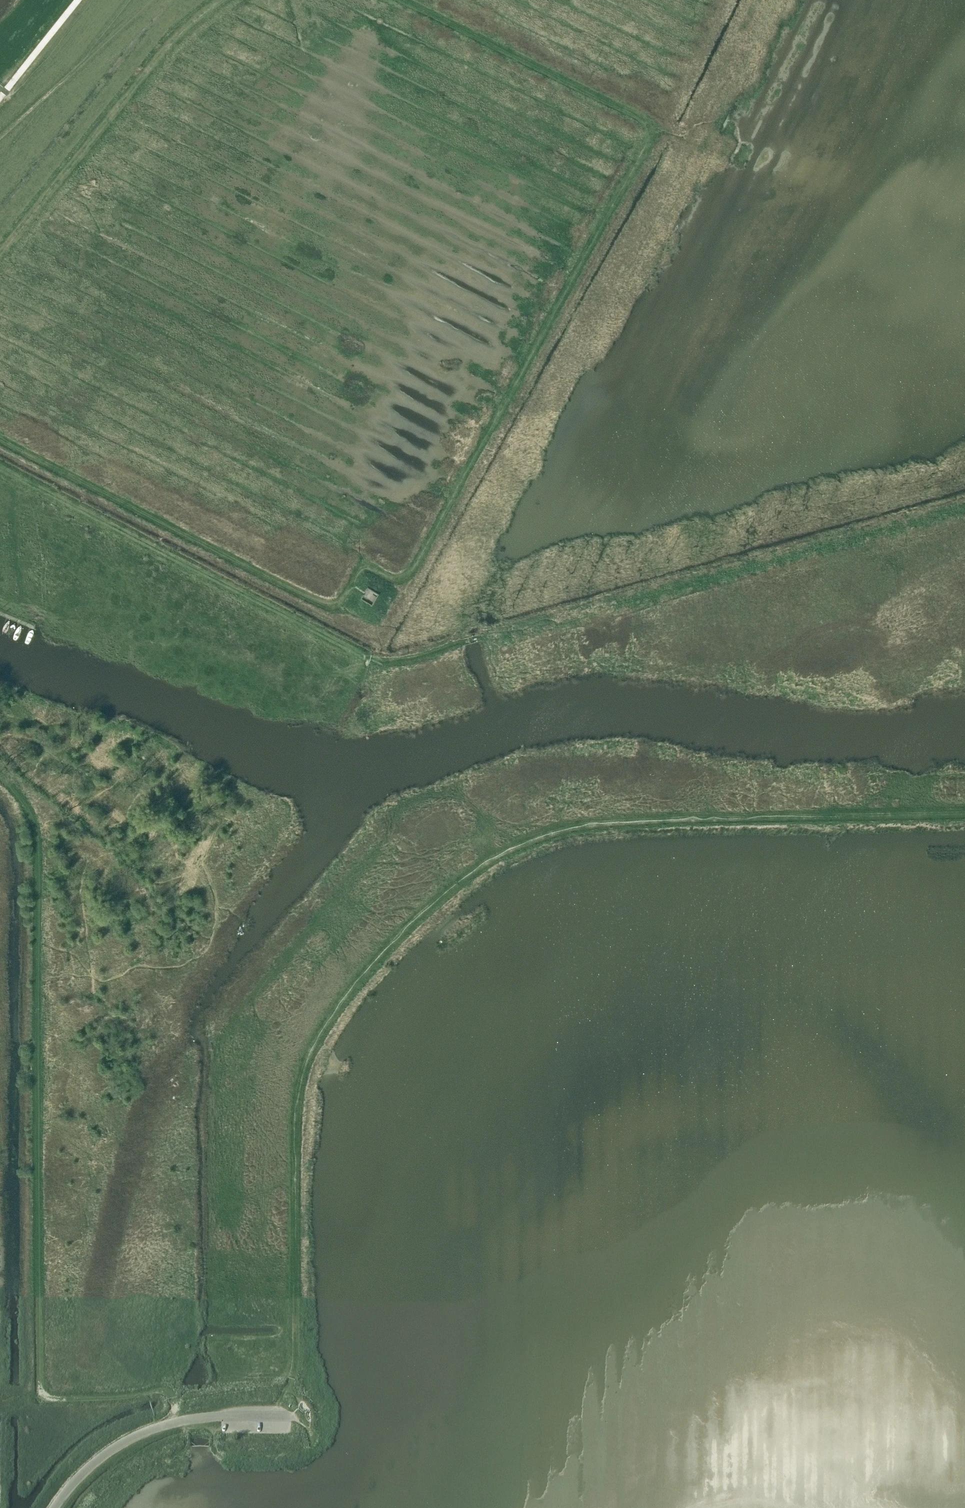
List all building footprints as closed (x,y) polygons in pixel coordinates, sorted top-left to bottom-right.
[(373,601),(379,592),(370,587),(365,596),(373,601)]
